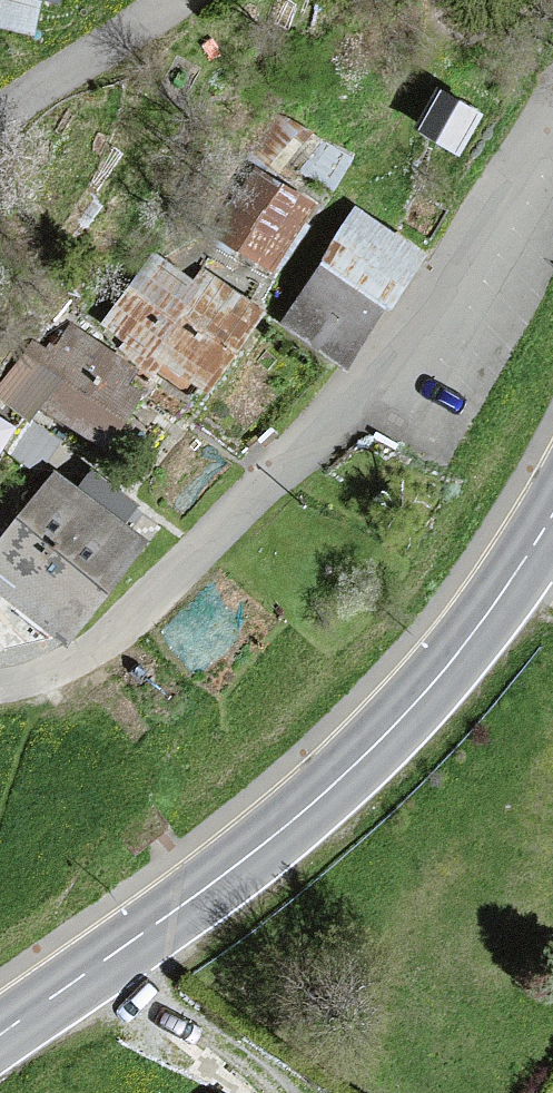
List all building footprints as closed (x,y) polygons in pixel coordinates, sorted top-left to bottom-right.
[(475,112),(443,93),(421,131),(453,149),(475,112)] [(247,168),(212,223),(237,239),(274,262),(309,207),(247,168)] [(416,252),(357,213),(302,296),(284,322),(344,362),(416,252)] [(156,262),(107,324),(179,382),(185,373),(201,386),(256,317),(206,277),(194,292),(156,262)] [(103,442),(137,394),(121,382),(130,370),(73,329),(51,359),(32,346),(0,391),(0,394),(27,413),(39,397),(103,442)] [(62,479),(0,553),(0,581),(5,586),(63,633),(138,542),(116,524),(130,506),(95,477),(85,489),(81,494),(62,479)]
